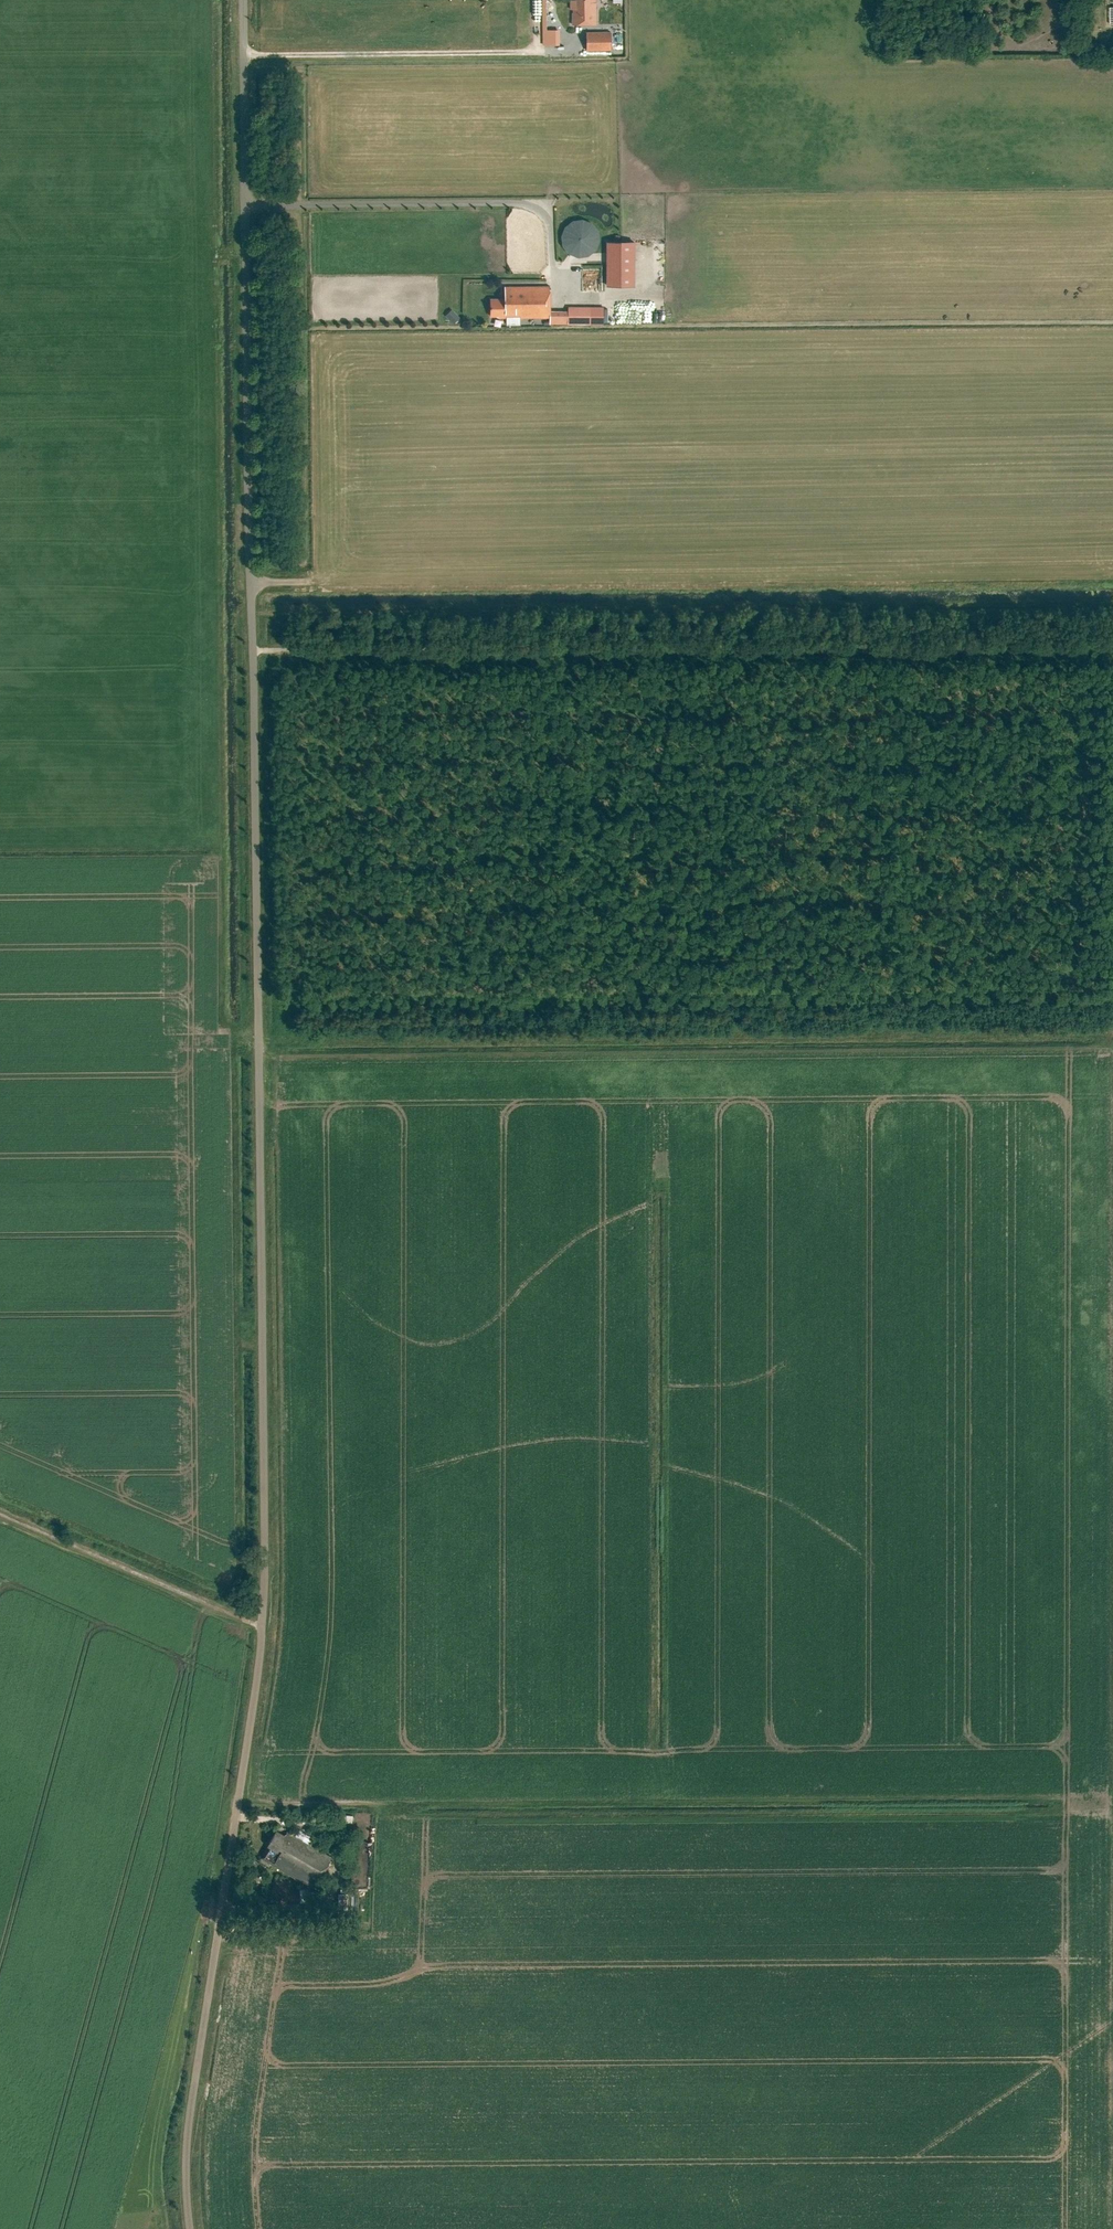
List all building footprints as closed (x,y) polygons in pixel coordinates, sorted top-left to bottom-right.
[(540,46),(558,45),(557,30),(545,30),(544,0),(539,0),(540,46)] [(596,0),(578,0),(572,0),(572,8),(575,9),(575,13),(574,13),(574,24),(597,24),(596,0)] [(611,33),(587,33),(586,50),(611,51),(611,33)] [(568,216),(555,246),(587,260),(600,230),(568,216)] [(603,286),(633,285),(633,241),(603,241),(603,286)] [(550,311),(551,288),(505,288),(505,300),(492,300),(491,317),(501,317),(501,319),(550,318),(550,311)] [(591,307),(568,307),(568,323),(591,323),(591,307)] [(458,320),(460,318),(454,312),(447,318),(453,324),(455,323),(458,320)] [(314,1890),(332,1859),(288,1833),(286,1837),(277,1832),(261,1859),(314,1890)]
